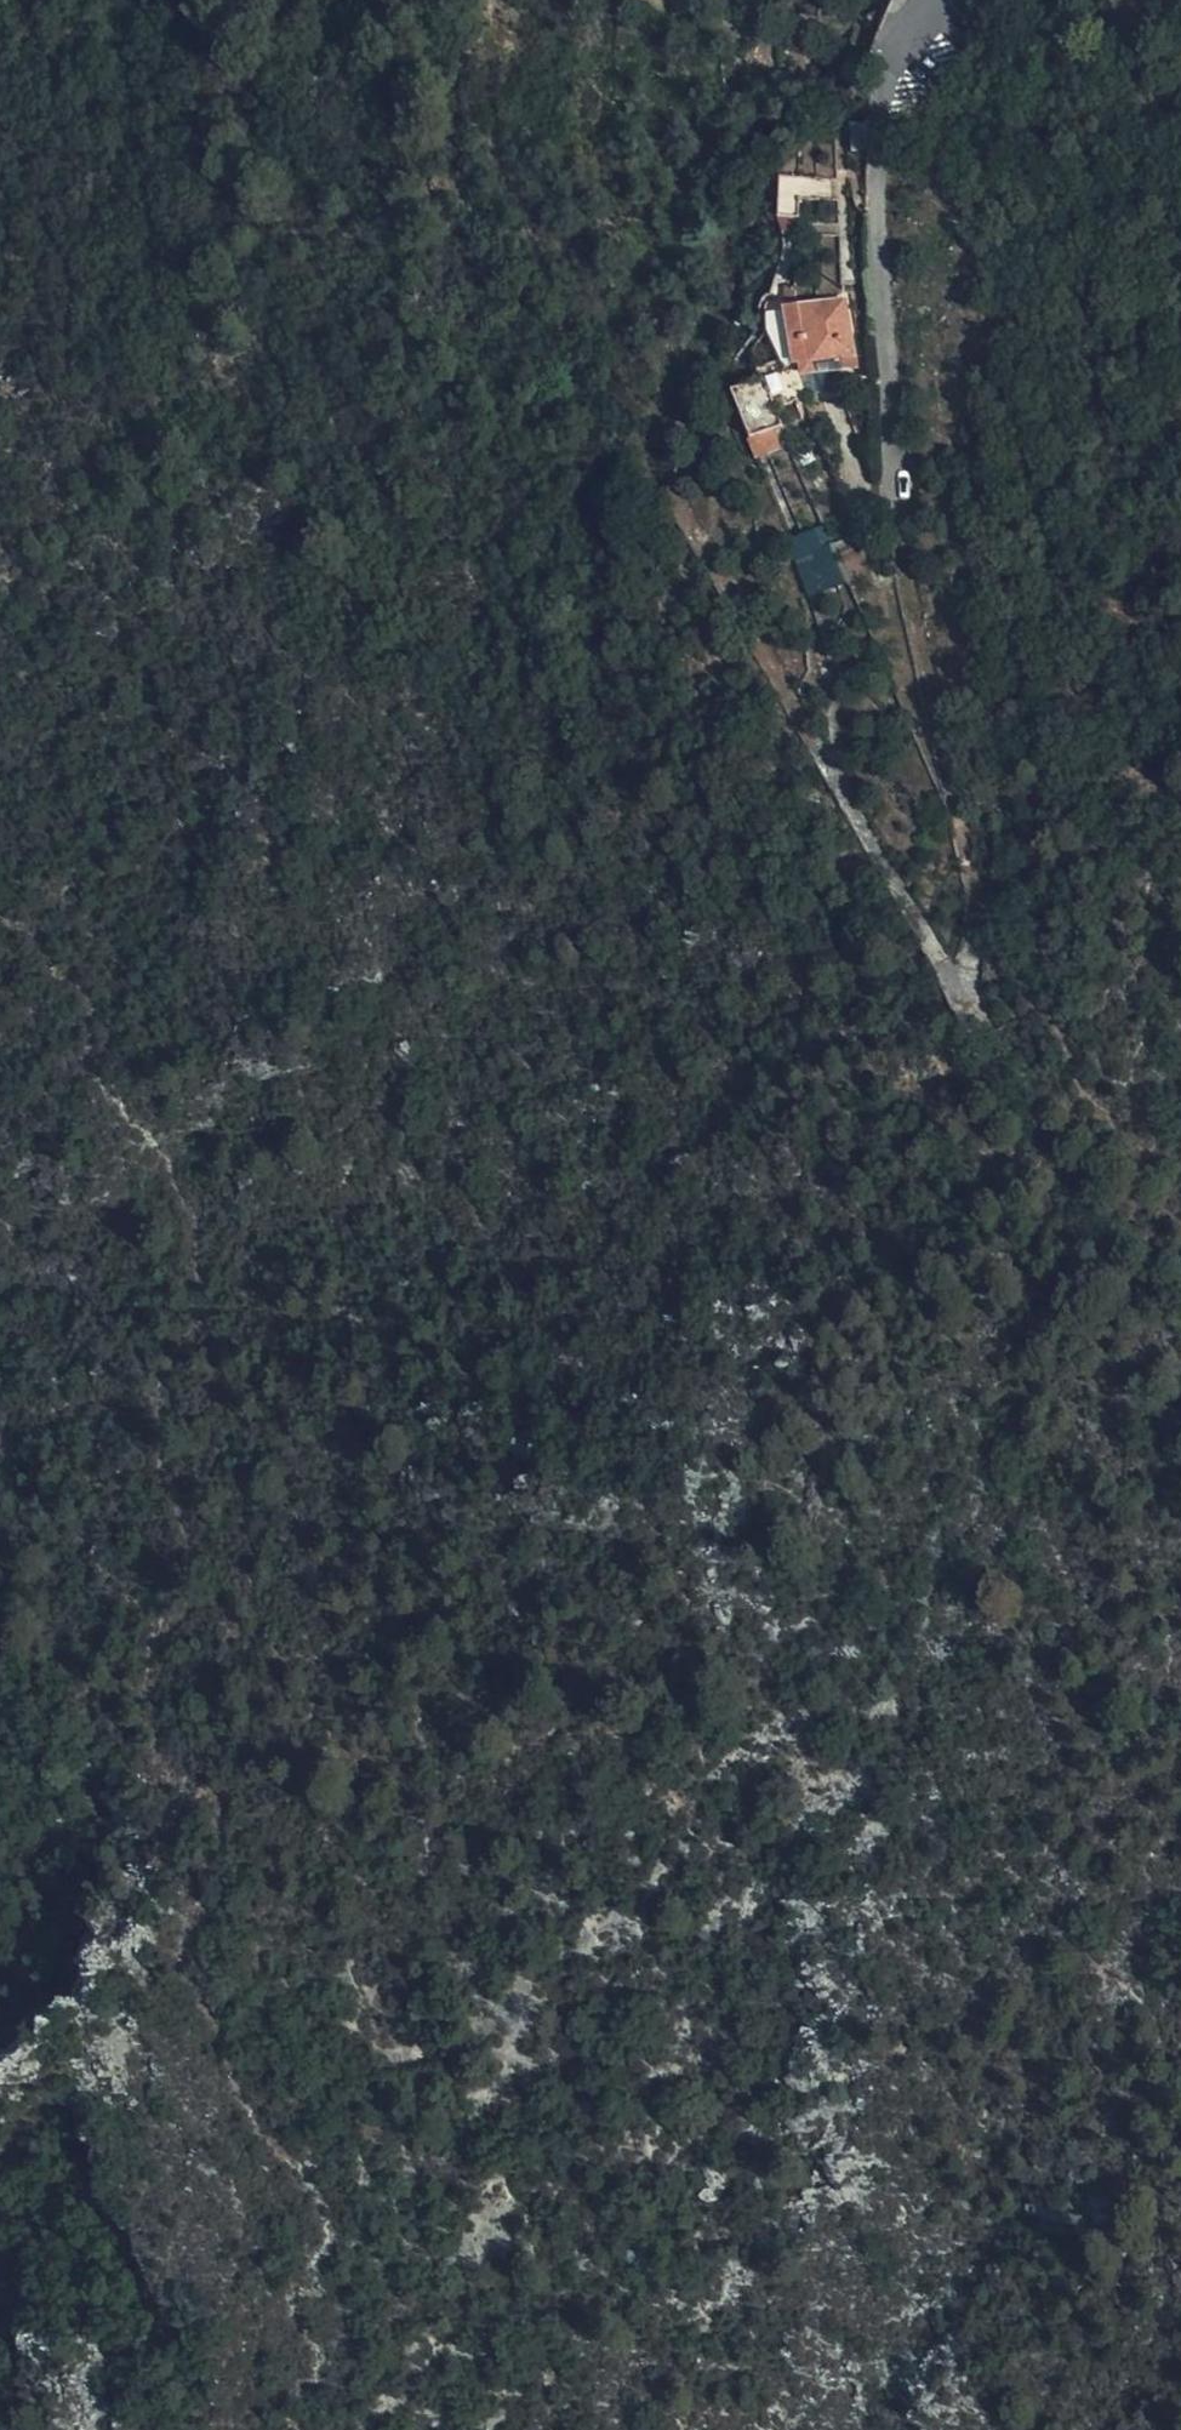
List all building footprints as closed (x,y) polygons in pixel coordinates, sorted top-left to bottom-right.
[(855,326),(809,335),(821,392),(869,384),(855,326)] [(755,457),(783,448),(762,379),(734,388),(755,457)] [(823,525),(789,539),(813,594),(847,580),(823,525)]
